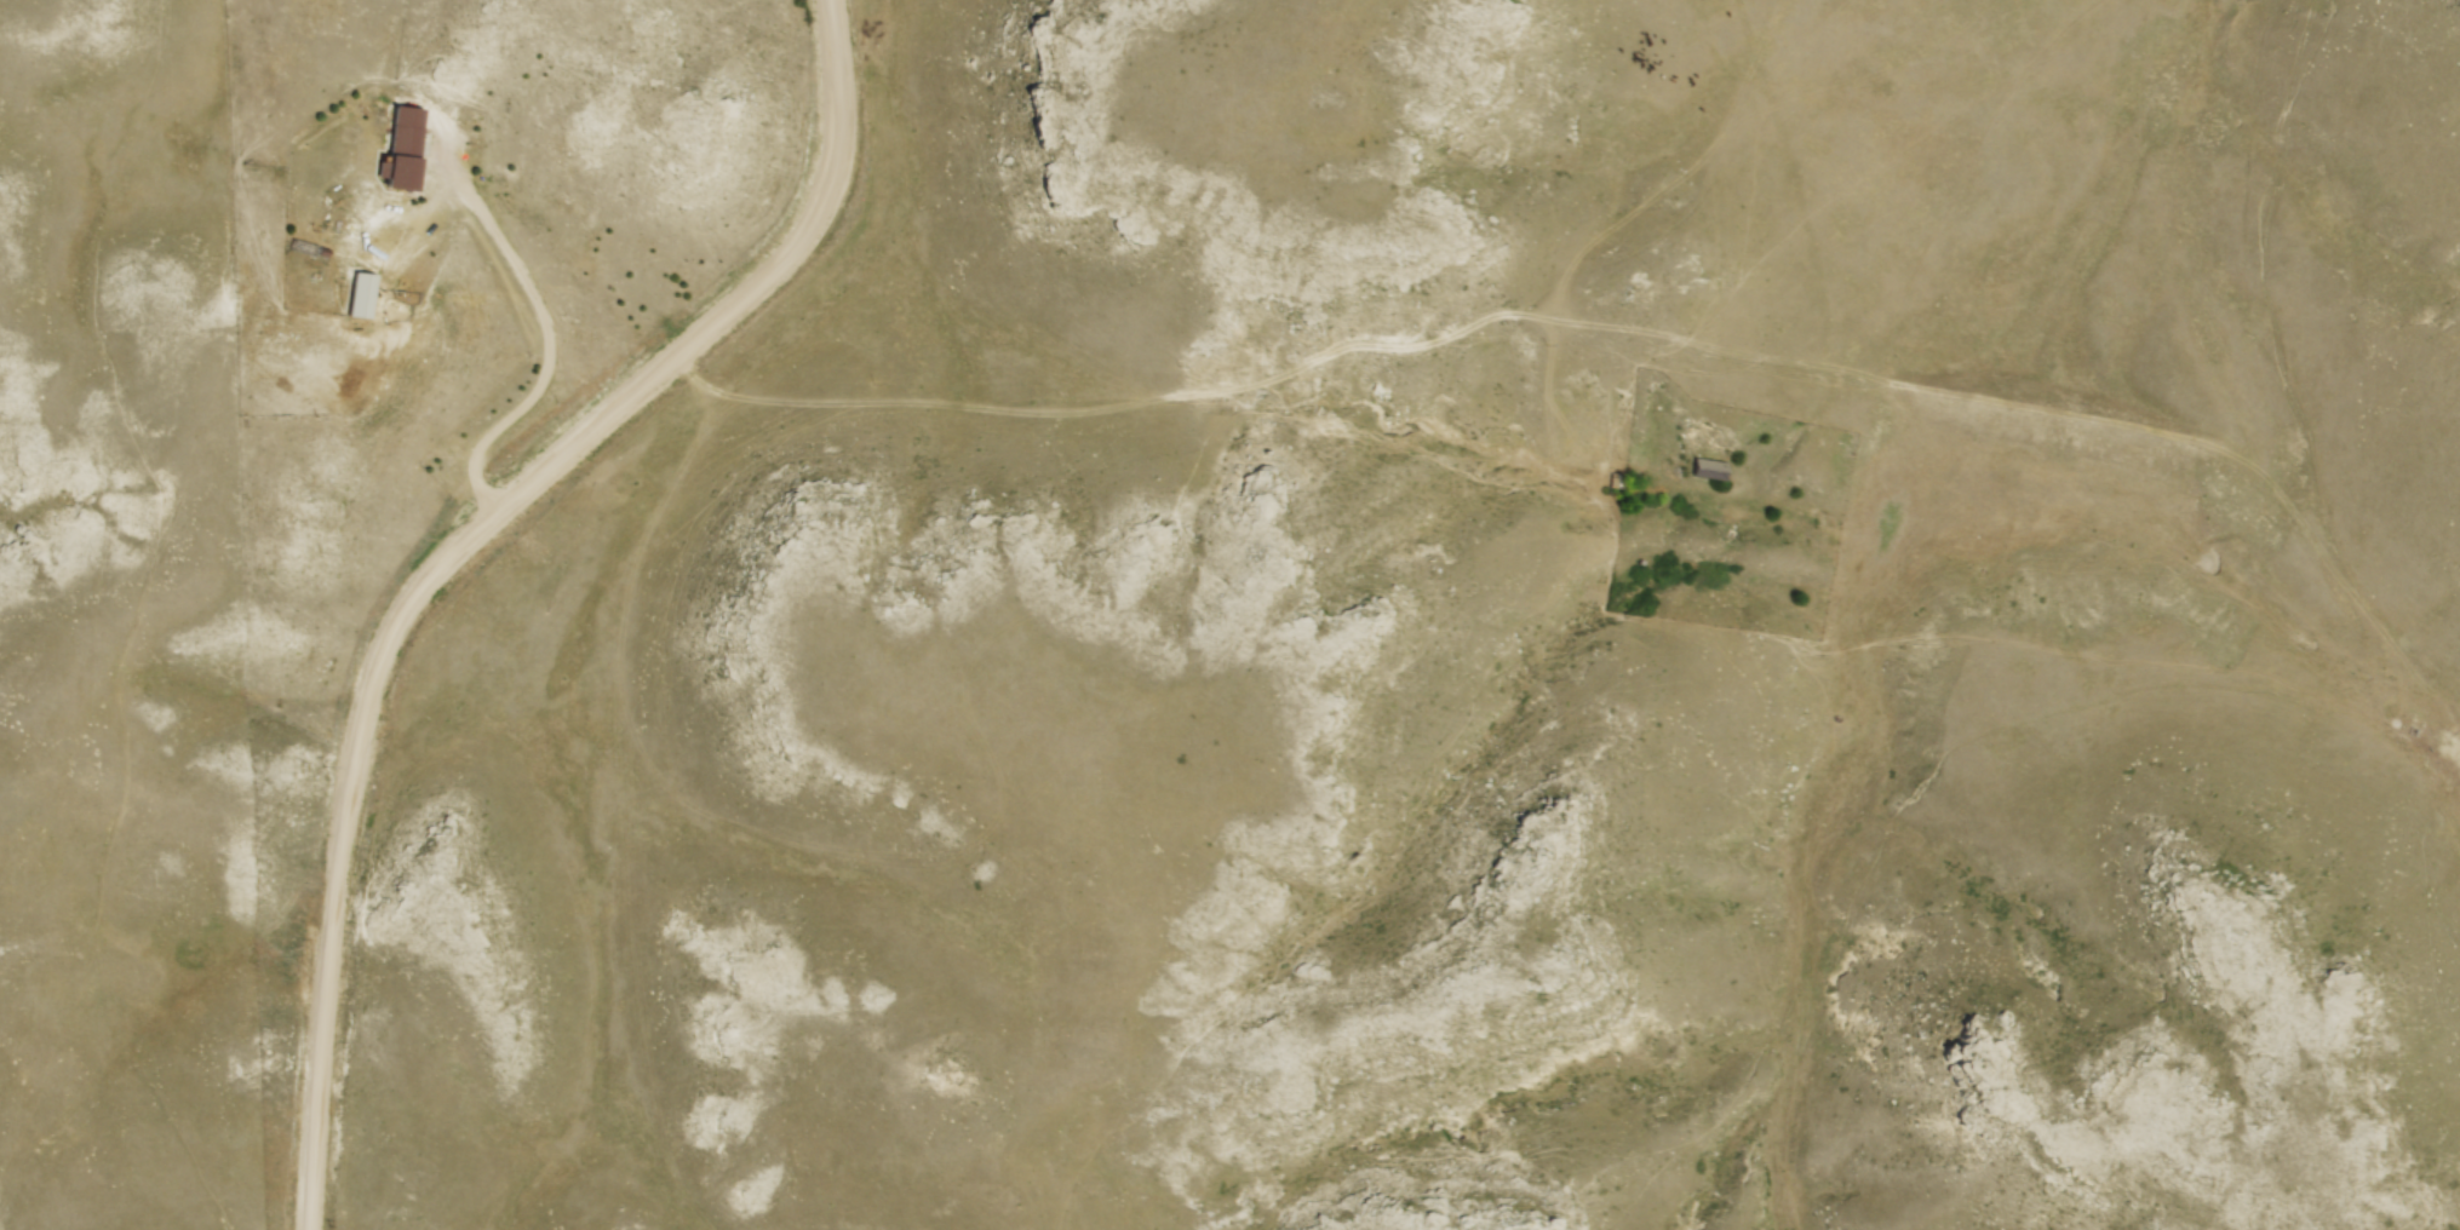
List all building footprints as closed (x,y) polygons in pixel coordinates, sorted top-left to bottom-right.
[(389,111),(386,157),(378,156),(377,177),(384,177),(383,190),(409,192),(415,114),(389,111)] [(355,269),(350,310),(375,312),(380,271),(355,269)] [(1724,480),(1726,461),(1693,456),(1690,474),(1724,480)]
